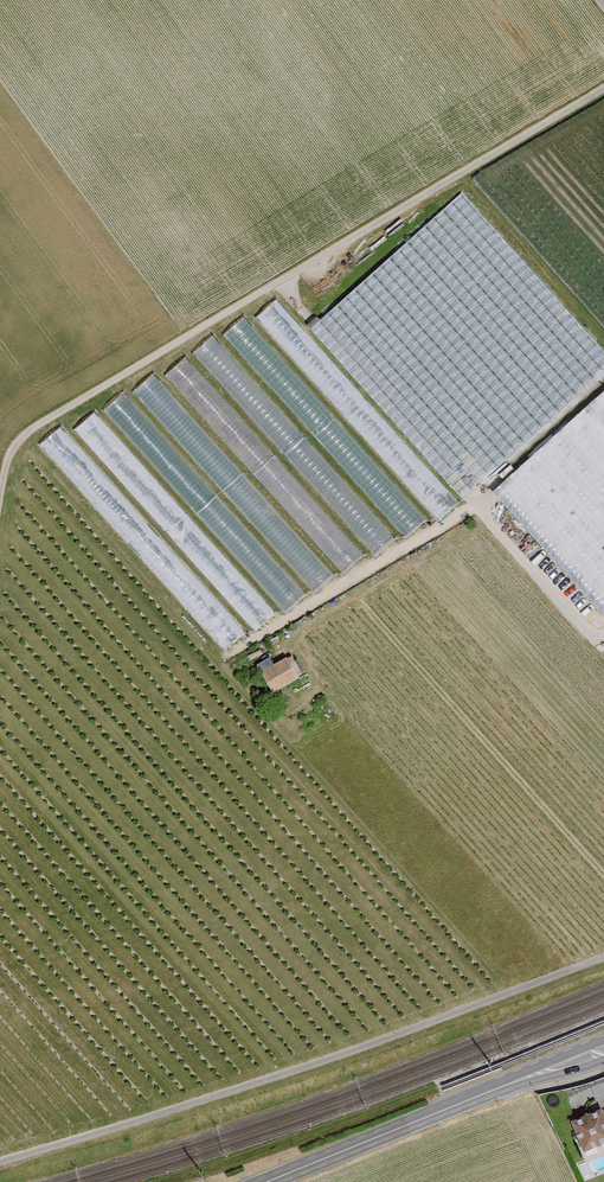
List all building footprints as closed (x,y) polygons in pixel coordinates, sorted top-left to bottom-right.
[(450,491),(457,485),(463,493),(603,374),(603,357),(465,193),(309,325),(450,491)] [(274,300),(256,317),(308,371),(320,360),(329,370),(335,364),(274,300)] [(311,395),(245,316),(230,329),(295,407),(311,395)] [(334,492),(344,483),(212,335),(194,351),(284,453),(295,444),(307,459),(304,462),(319,478),(315,482),(325,494),(327,492),(342,509),(338,513),(374,553),(390,540),(350,494),(343,501),(334,492)] [(363,555),(185,356),(165,374),(343,573),(363,555)] [(333,575),(154,372),(134,390),(313,593),(333,575)] [(103,409),(284,613),(305,594),(125,390),(103,409)] [(489,489),(603,621),(603,390),(489,489)] [(77,426),(251,632),(272,615),(98,408),(77,426)] [(41,442),(223,651),(243,633),(62,425),(41,442)] [(303,683),(290,660),(260,677),(272,700),(303,683)] [(571,1124),(584,1155),(603,1147),(603,1119),(601,1112),(571,1124)]
